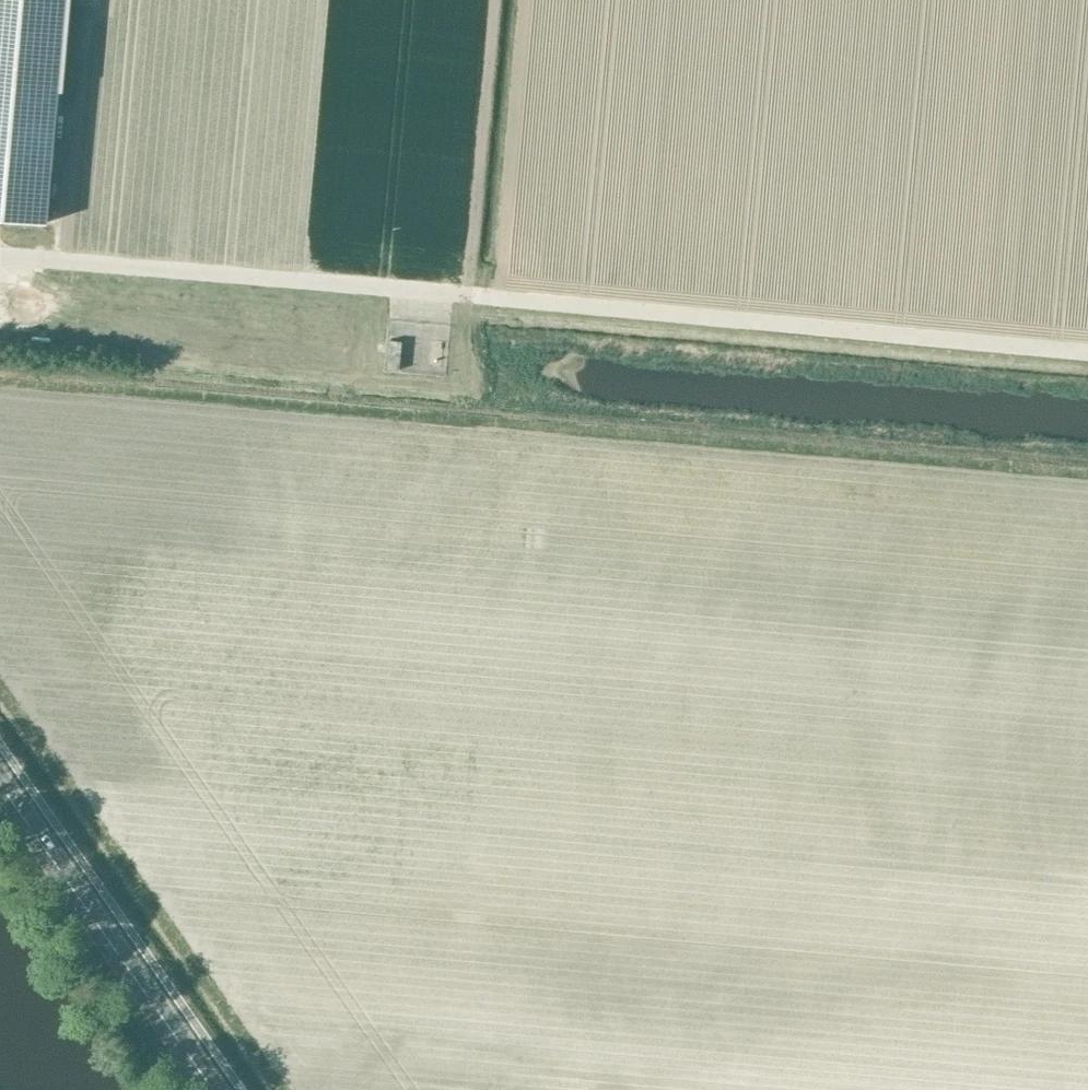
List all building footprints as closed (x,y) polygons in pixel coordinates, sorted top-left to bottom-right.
[(47,222),(58,89),(62,89),(70,0),(0,0),(0,218),(47,222)] [(386,367),(387,335),(374,335),(373,366),(386,367)]
